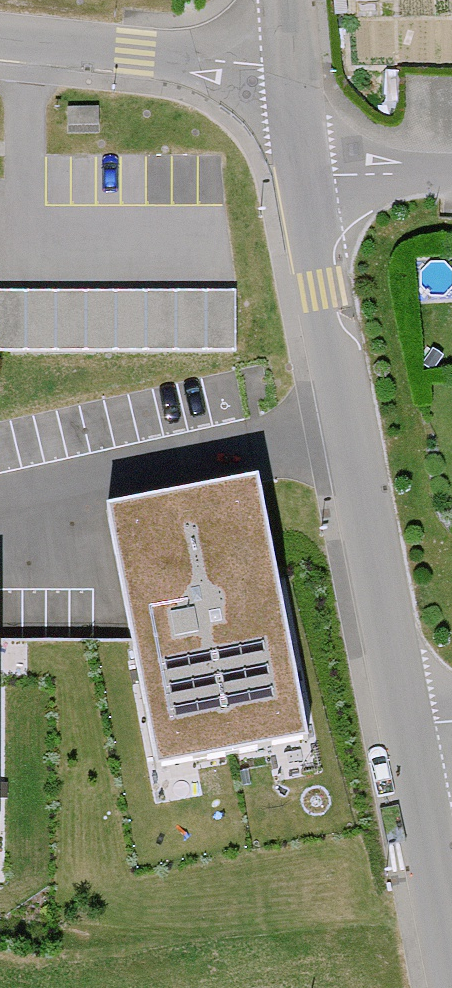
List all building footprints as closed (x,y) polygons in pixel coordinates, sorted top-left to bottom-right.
[(228,297),(0,298),(0,358),(229,357),(228,297)] [(308,735),(258,476),(108,504),(135,641),(158,764),(308,735)]
